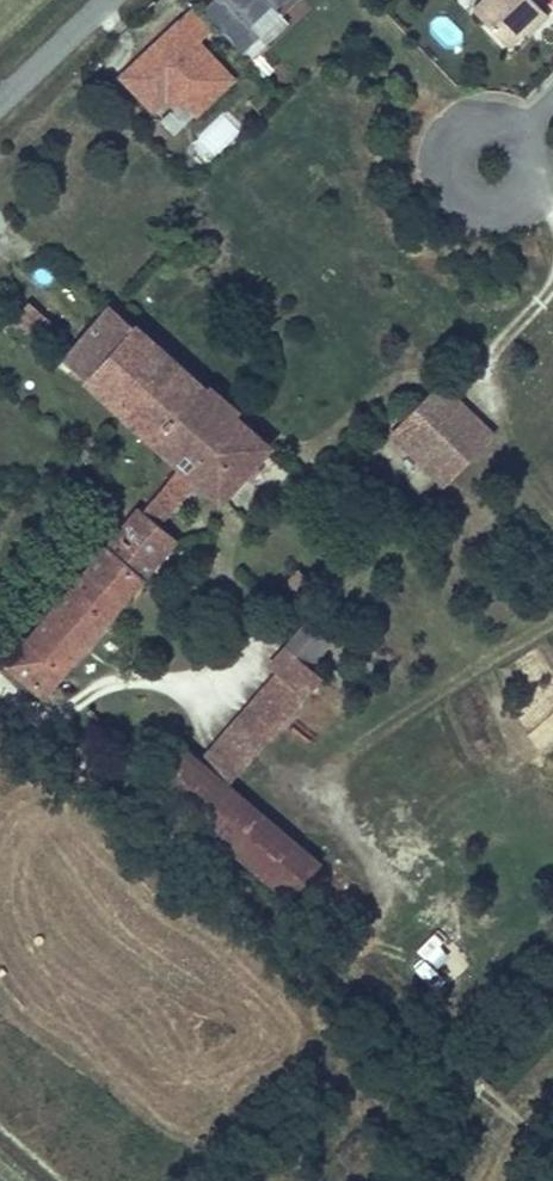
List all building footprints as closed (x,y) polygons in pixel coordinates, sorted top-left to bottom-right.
[(250,56),(253,60),(265,73),(277,62),(265,49),(272,43),(269,39),(288,22),(282,15),(298,0),(210,0),(204,5),(243,49),(250,56)] [(472,8),(508,46),(524,31),(530,25),(534,29),(548,16),(533,0),(481,0),(472,8)] [(164,114),(162,120),(173,131),(176,127),(194,111),(197,115),(236,78),(233,75),(213,54),(200,40),(214,27),(192,4),(118,73),(139,96),(152,110),(162,112),(164,114)] [(528,36),(534,29),(530,25),(524,31),(528,36)] [(15,324),(39,337),(51,315),(27,302),(15,324)] [(137,510),(8,663),(42,694),(177,538),(159,524),(195,484),(220,501),(267,447),(111,308),(64,361),(181,466),(140,513),(137,510)] [(493,435),(443,382),(391,432),(441,484),(493,435)] [(297,568),(284,583),(301,598),(314,584),(297,568)] [(306,621),(286,645),(309,664),(329,640),(306,621)] [(291,651),(198,758),(228,784),(308,692),(318,681),(321,677),(291,651)] [(343,703),(318,681),(308,692),(333,714),(343,703)] [(156,775),(149,784),(286,902),(319,863),(228,784),(198,758),(182,745),(156,775)]
